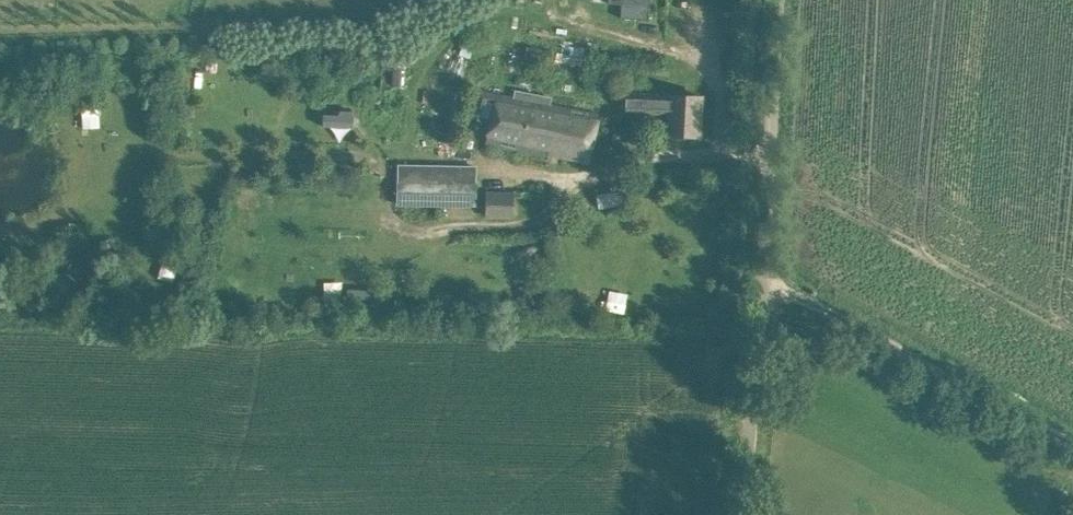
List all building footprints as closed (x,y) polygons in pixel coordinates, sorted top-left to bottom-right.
[(608,3),(621,4),(619,18),(648,20),(649,0),(608,0),(608,3)] [(597,112),(596,114),(478,91),(471,119),(489,123),(485,141),(547,156),(548,153),(587,160),(586,162),(588,162),(598,113),(597,112)] [(701,96),(647,94),(626,93),(625,111),(668,113),(667,134),(699,136),(701,96)] [(476,204),(476,179),(409,178),(409,189),(409,203),(476,204)] [(513,194),(486,193),(485,215),(513,215),(513,194)]
